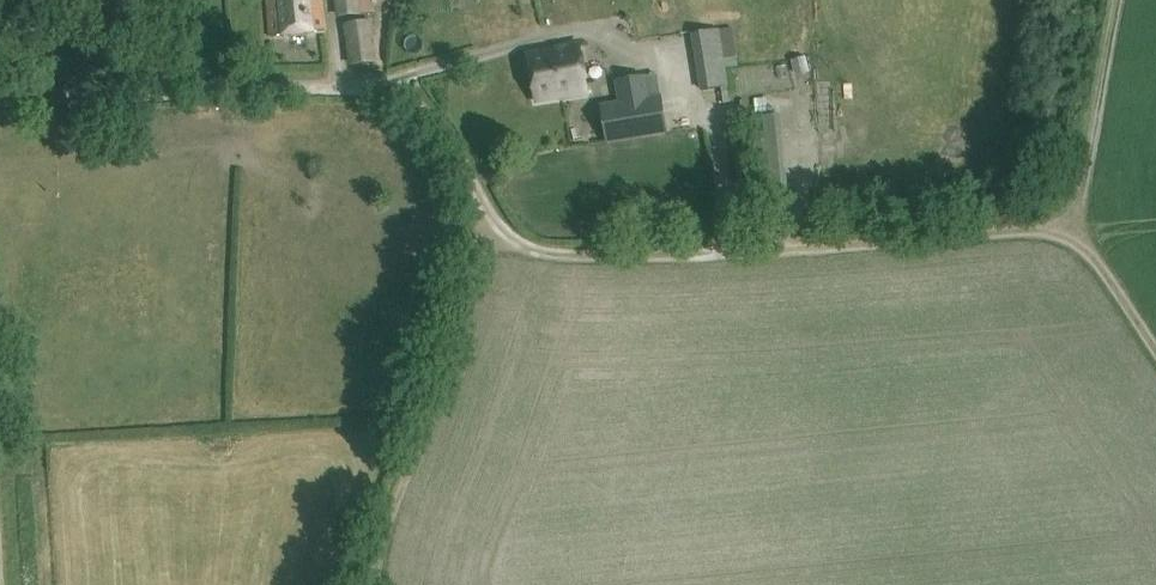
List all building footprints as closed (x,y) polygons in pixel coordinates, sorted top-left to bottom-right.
[(271,35),(326,29),(323,0),(267,0),(271,35)] [(371,0),(334,0),(336,18),(373,12),(371,0)] [(373,20),(364,21),(344,23),(349,66),(379,62),(373,20)] [(563,99),(589,94),(579,42),(566,45),(567,46),(529,54),(538,101),(562,96),(563,99)] [(794,60),(797,74),(811,71),(808,57),(794,60)] [(756,82),(746,64),(728,74),(738,92),(756,82)] [(617,101),(600,105),(606,144),(668,134),(662,97),(647,100),(643,76),(614,81),(617,101)] [(846,187),(851,172),(835,167),(831,181),(846,187)]
